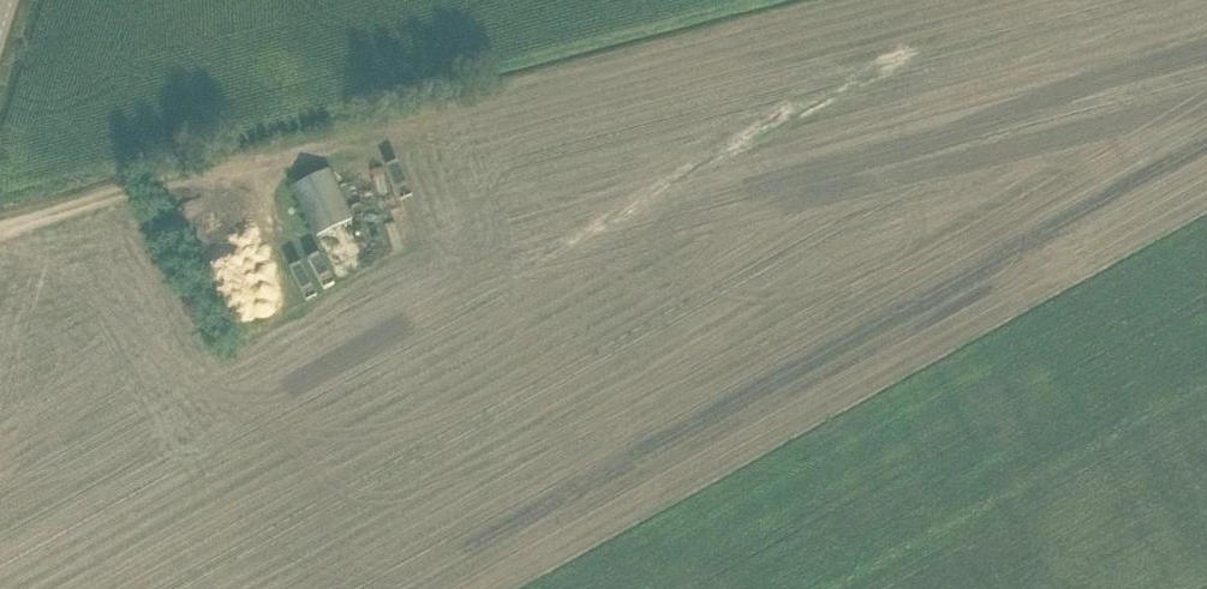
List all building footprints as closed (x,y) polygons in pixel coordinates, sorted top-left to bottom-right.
[(316,237),(352,218),(327,169),(290,187),(316,237)]
